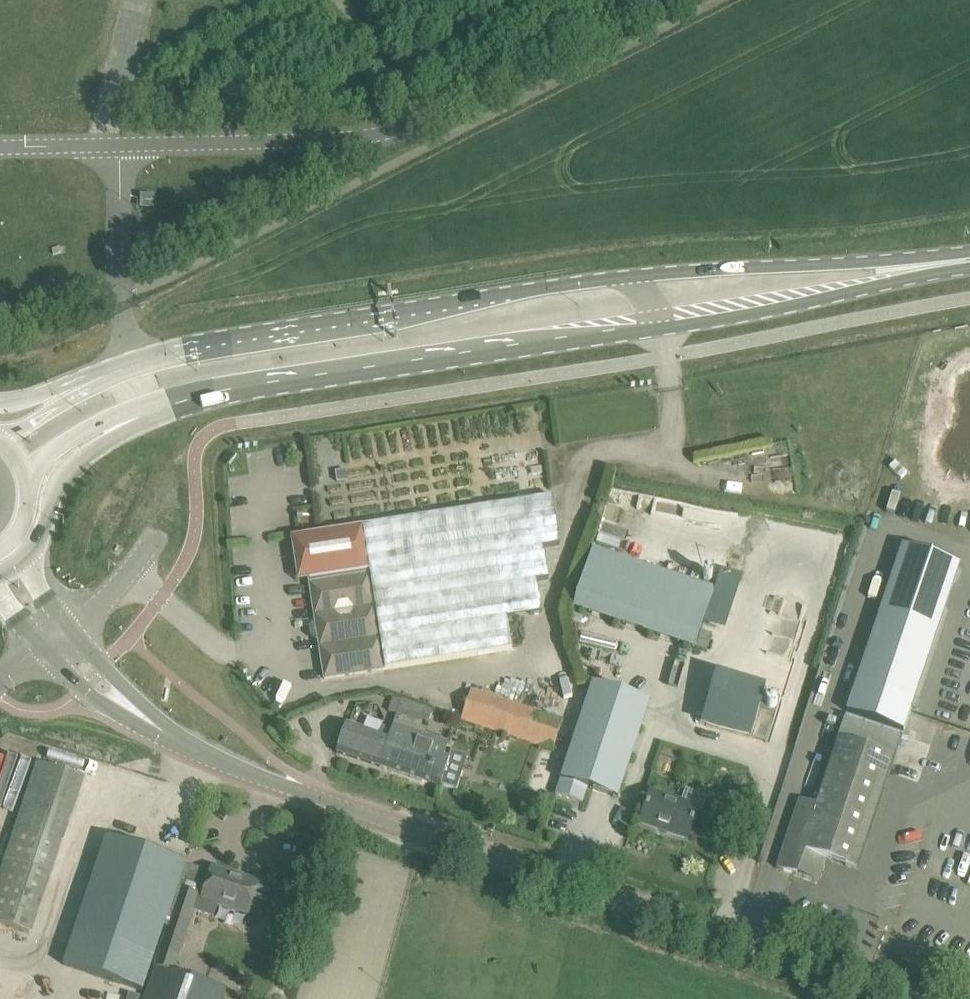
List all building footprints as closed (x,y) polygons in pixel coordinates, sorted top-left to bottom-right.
[(152,209),(153,198),(143,197),(142,208),(152,209)] [(302,536),(325,679),(511,650),(489,507),(302,536)] [(593,549),(573,608),(695,649),(715,590),(735,597),(756,530),(695,511),(674,576),(593,549)] [(849,546),(851,534),(797,527),(795,539),(849,546)] [(902,549),(845,716),(902,735),(959,568),(902,549)] [(563,772),(556,795),(574,801),(576,797),(584,800),(587,789),(593,791),(618,799),(650,702),(593,683),(563,772)] [(472,689),(461,721),(565,756),(575,729),(562,724),(563,720),(472,689)] [(392,699),(388,713),(396,716),(400,702),(392,699)] [(400,702),(396,716),(399,717),(420,723),(421,721),(425,710),(400,702)] [(759,711),(751,739),(752,739),(767,743),(775,716),(759,711)] [(784,871),(790,866),(794,867),(792,874),(819,882),(826,860),(857,870),(902,738),(845,719),(816,805),(800,800),(777,868),(784,871)] [(346,724),(336,753),(440,787),(441,785),(456,790),(468,757),(452,751),(449,758),(444,757),(449,743),(416,732),(393,724),(392,730),(382,727),(379,735),(346,724)] [(43,870),(53,873),(70,824),(85,780),(38,764),(23,808),(0,877),(0,924),(23,931),(43,870)] [(667,832),(688,839),(689,835),(691,829),(699,806),(652,790),(641,823),(657,829),(658,827),(668,830),(667,832)] [(709,834),(691,829),(689,835),(707,841),(709,834)] [(62,965),(142,992),(186,864),(186,863),(106,836),(62,965)] [(214,918),(218,905),(249,915),(259,884),(212,868),(203,897),(182,890),(145,998),(215,998),(219,987),(173,972),(193,911),(214,918)]
